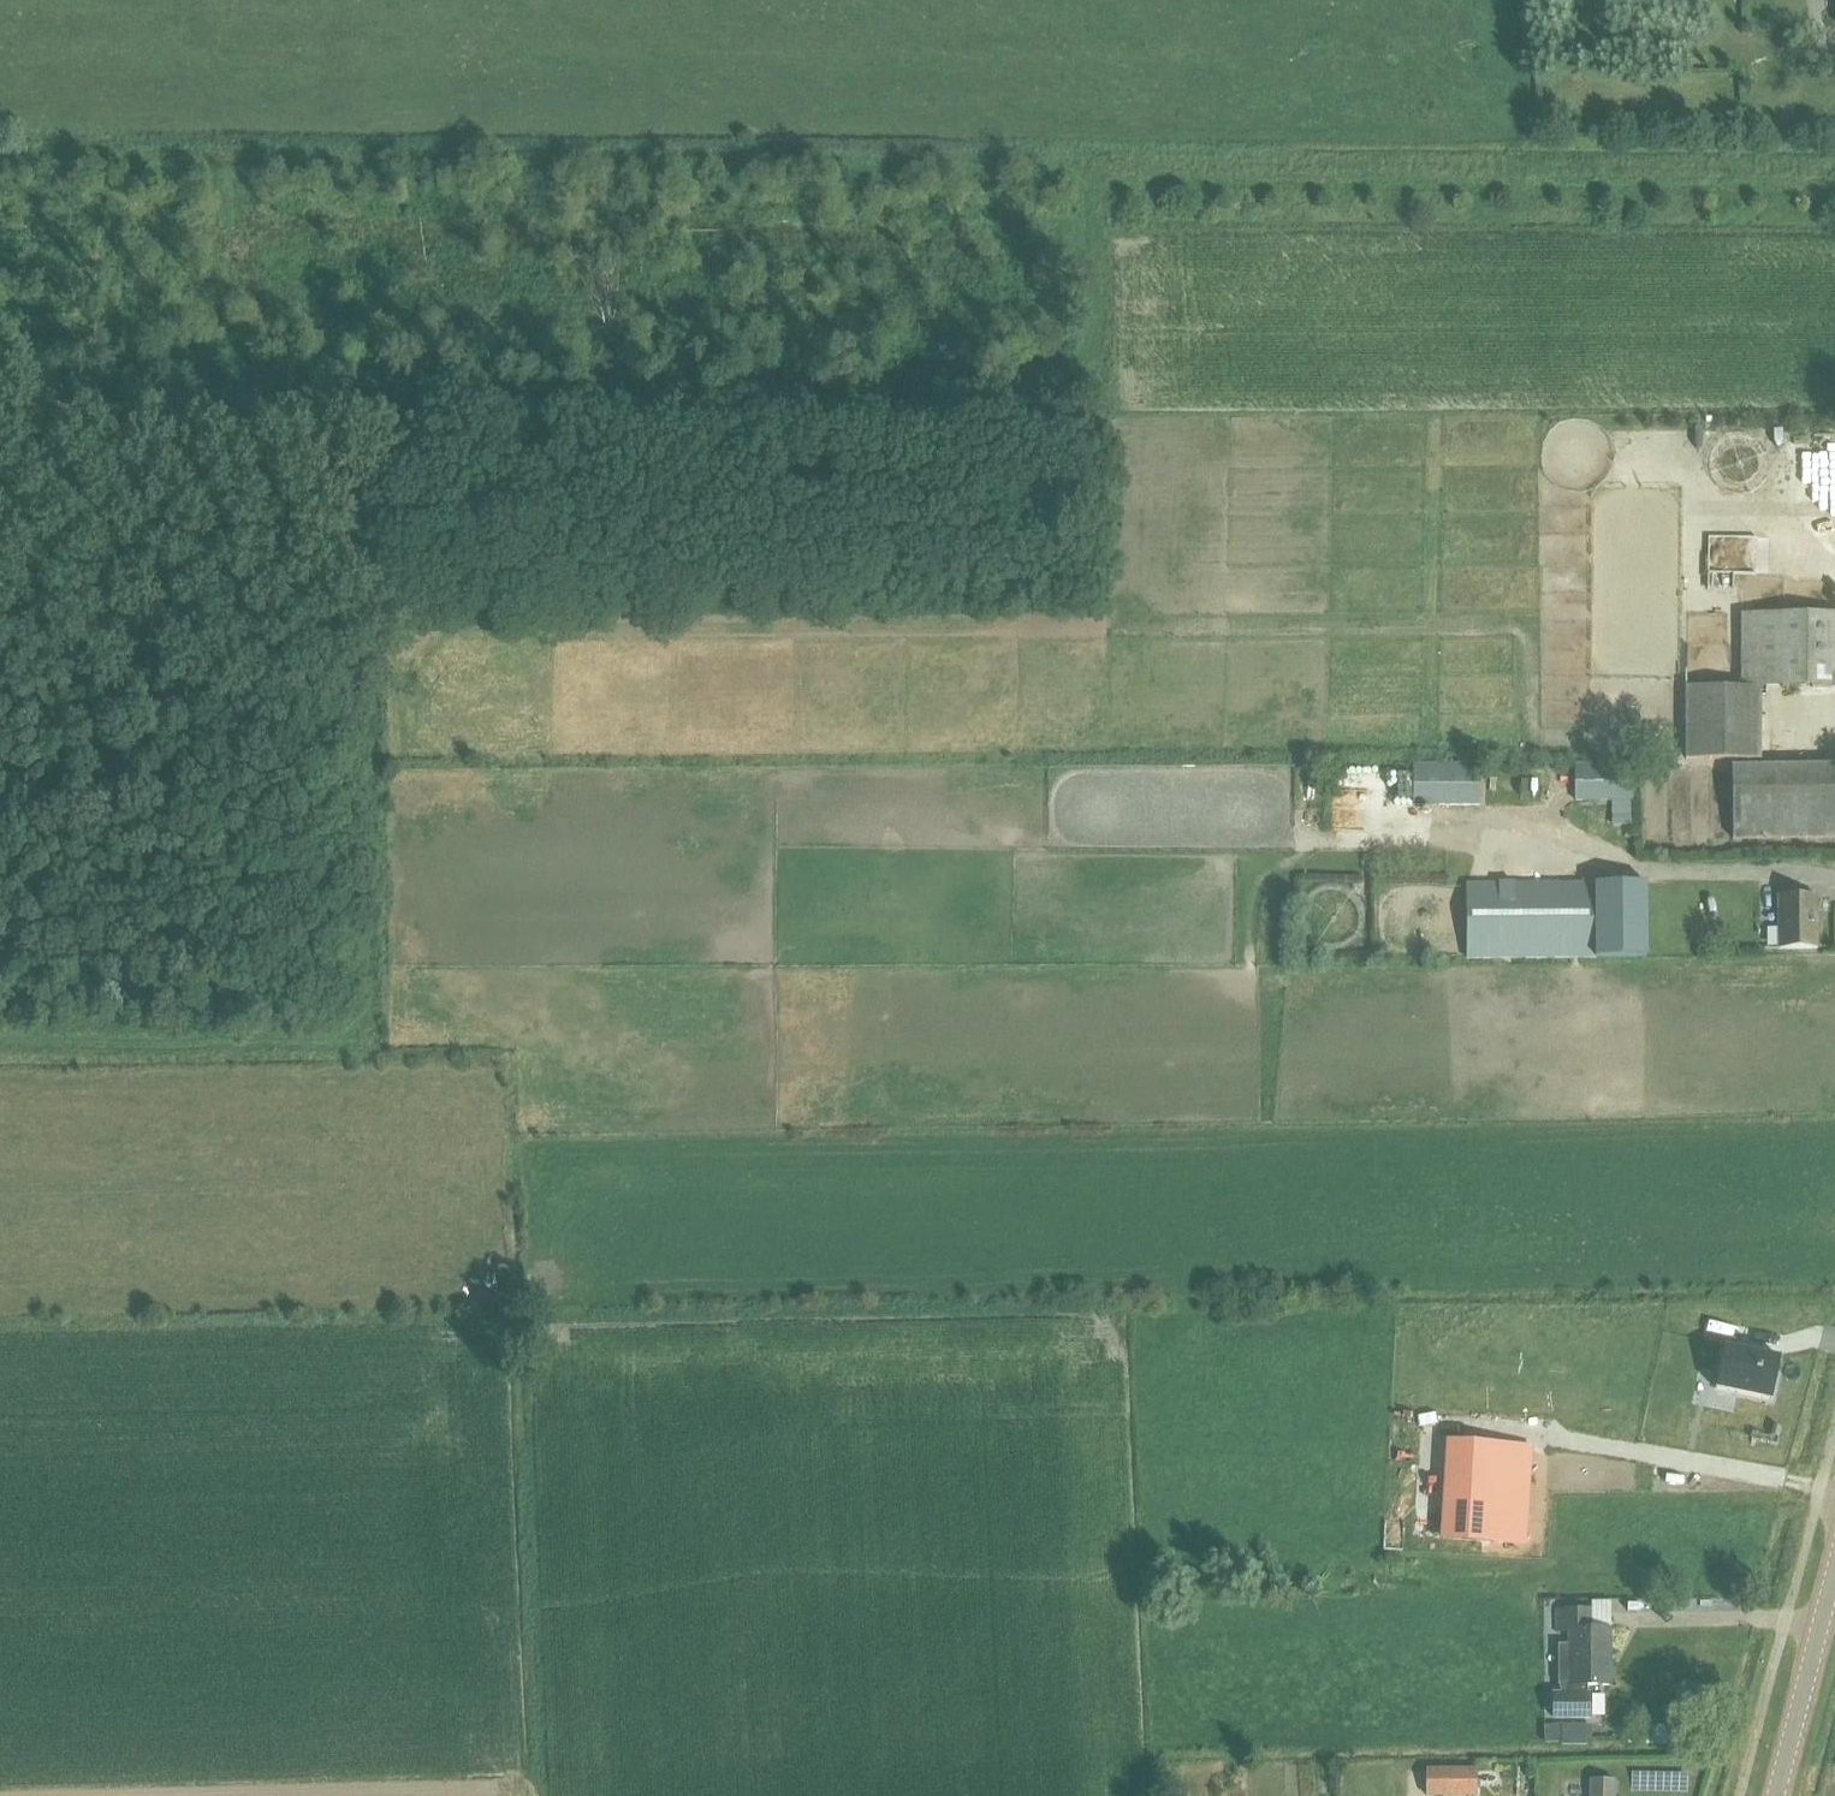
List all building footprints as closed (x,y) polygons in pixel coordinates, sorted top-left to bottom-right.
[(1697,529),(1696,565),(1755,566),(1756,531),(1697,529)] [(1744,615),(1743,686),(1690,686),(1689,758),(1763,758),(1763,688),(1834,688),(1834,615),(1744,615)] [(1417,805),(1483,805),(1483,764),(1417,765),(1417,805)] [(1578,800),(1636,800),(1636,765),(1578,765),(1578,800)] [(1738,769),(1738,840),(1834,840),(1834,768),(1738,769)] [(1598,881),(1469,882),(1470,957),(1470,961),(1470,962),(1599,961),(1623,960),(1647,960),(1648,960),(1649,960),(1649,912),(1648,893),(1648,883),(1648,880),(1598,881)] [(1779,951),(1818,951),(1817,902),(1778,902),(1779,951)] [(1699,1317),(1696,1328),(1724,1334),(1727,1322),(1699,1317)] [(1777,1379),(1781,1358),(1724,1347),(1720,1367),(1716,1389),(1745,1395),(1772,1401),(1777,1379)] [(1533,1448),(1452,1443),(1446,1539),(1527,1544),(1533,1448)] [(1626,1596),(1602,1596),(1602,1619),(1626,1619),(1626,1596)] [(1562,1693),(1554,1693),(1553,1719),(1592,1720),(1592,1694),(1588,1693),(1588,1686),(1611,1686),(1611,1631),(1593,1631),(1594,1611),(1561,1610),(1561,1633),(1575,1633),(1574,1645),(1559,1645),(1559,1686),(1562,1686),(1562,1693)] [(1561,1726),(1545,1726),(1545,1744),(1561,1744),(1561,1726)] [(1430,1793),(1478,1792),(1478,1768),(1430,1769),(1430,1793)] [(1662,1783),(1663,1770),(1621,1769),(1621,1783),(1662,1783)] [(1595,1780),(1594,1795),(1619,1795),(1619,1781),(1595,1780)]
